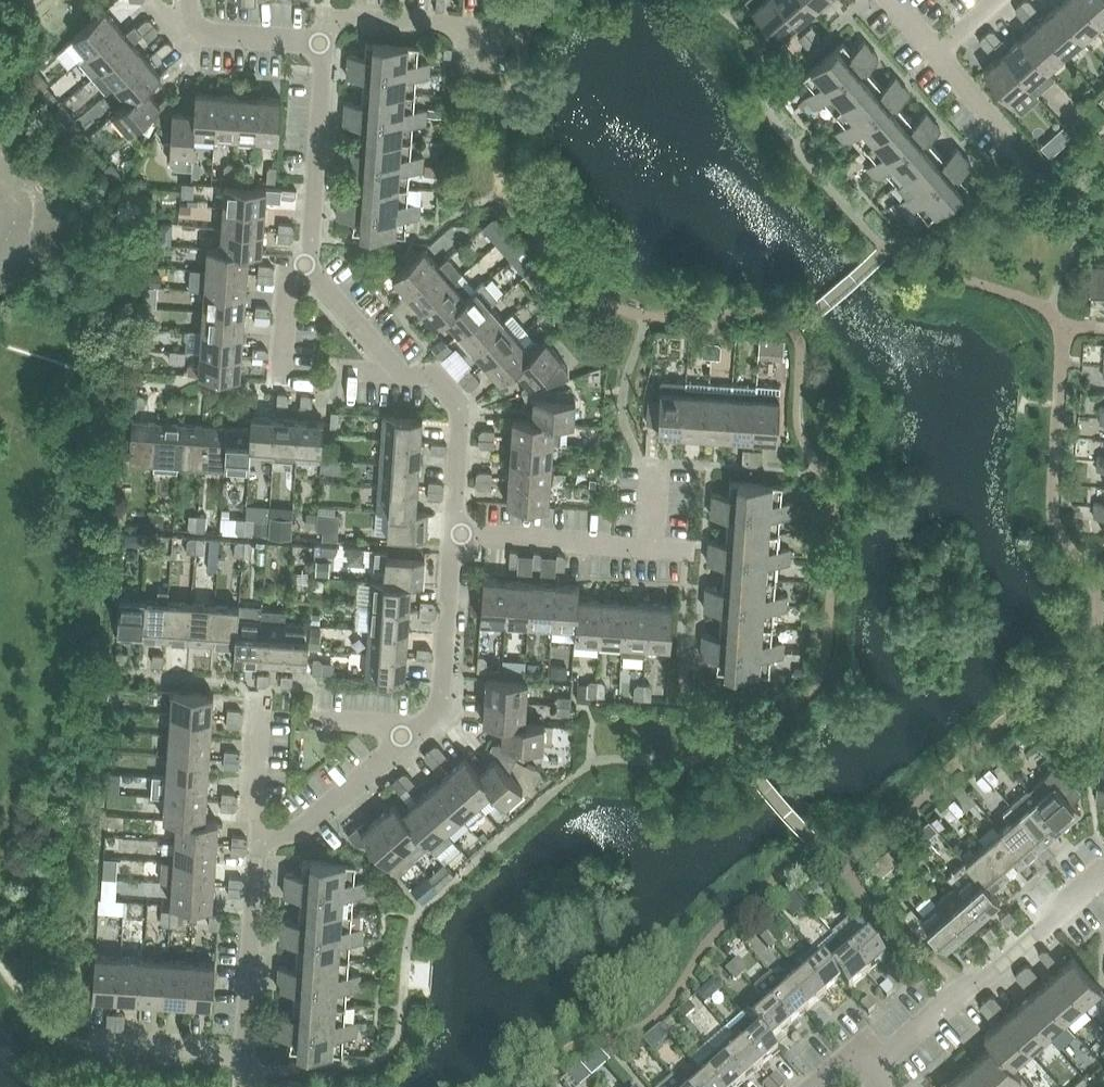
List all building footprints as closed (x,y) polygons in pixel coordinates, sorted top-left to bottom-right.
[(441,10),(444,7),(444,0),(436,0),(435,10),(441,10)] [(776,0),(746,0),(745,1),(779,40),(797,24),(776,0)] [(797,24),(815,8),(808,0),(776,0),(797,24)] [(815,8),(824,0),(808,0),(815,8)] [(1020,4),(1030,15),(1037,9),(1029,0),(1026,0),(1024,0),(1020,4)] [(1055,7),(1083,39),(1101,23),(1080,0),(1063,0),(1055,7)] [(1101,23),(1103,27),(1103,0),(1080,0),(1101,23)] [(1030,15),(1020,4),(1016,7),(1016,12),(1024,21),(1030,15)] [(1055,7),(1037,23),(1065,54),(1083,39),(1055,7)] [(64,46),(78,62),(119,26),(105,10),(64,46)] [(136,27),(143,34),(154,24),(150,19),(145,19),(136,27)] [(1037,23),(1019,38),(1047,69),(1065,54),(1037,23)] [(154,24),(143,34),(148,40),(157,33),(157,28),(154,24)] [(119,26),(78,62),(92,78),(133,42),(143,34),(136,27),(135,25),(125,33),(119,26)] [(806,46),(812,46),(820,39),(819,35),(812,26),(798,37),(806,46)] [(989,30),(985,34),(995,46),(1002,40),(993,31),(989,30)] [(995,46),(985,34),(980,38),(980,43),(988,52),(995,46)] [(1002,40),(995,46),(1002,54),(1037,95),(1055,79),(1047,69),(1019,38),(1010,47),(1003,39),(1002,40)] [(156,49),(161,56),(173,46),(169,41),(165,41),(156,49)] [(843,42),(822,60),(838,78),(871,50),(864,41),(855,48),(861,55),(857,58),(843,42)] [(105,93),(115,85),(146,58),(133,42),(92,78),(105,93)] [(348,54),(348,65),(390,68),(392,43),(365,42),(364,63),(358,63),(359,55),(348,54)] [(392,43),(390,68),(429,70),(430,63),(417,62),(419,45),(392,43)] [(838,78),(853,96),(874,78),(861,62),(865,59),(870,65),(878,58),(871,50),(838,78)] [(1037,95),(1002,54),(983,70),(1022,114),(1040,98),(1037,95)] [(115,85),(129,100),(130,102),(146,87),(161,74),(146,58),(115,85)] [(804,97),(809,103),(838,78),(822,60),(802,77),(813,89),(804,97)] [(363,69),(362,89),(389,91),(390,68),(348,65),(347,76),(357,77),(358,69),(363,69)] [(390,68),(389,91),(415,93),(416,77),(429,78),(429,70),(390,68)] [(853,96),(869,114),(902,85),(895,76),(886,84),(892,90),(888,93),(874,78),(853,96)] [(40,78),(31,86),(40,96),(49,88),(40,78)] [(823,101),(834,113),(853,96),(838,78),(809,103),(814,108),(823,101)] [(869,114),(884,131),(905,113),(892,98),(895,94),(901,100),(909,93),(902,85),(869,114)] [(145,117),(158,124),(170,100),(166,98),(160,103),(146,87),(130,102),(129,100),(114,113),(129,131),(145,117)] [(49,88),(40,96),(47,104),(49,107),(58,99),(49,88)] [(345,101),(344,112),(387,115),(389,91),(362,89),(360,110),(355,110),(356,102),(345,101)] [(196,91),(194,111),(193,133),(194,133),(215,135),(218,93),(196,91)] [(389,91),(387,115),(426,117),(427,109),(414,109),(415,93),(389,91)] [(239,95),(218,93),(215,135),(236,136),(239,95)] [(260,96),(239,95),(236,136),(257,137),(260,96)] [(282,98),(260,96),(257,137),(279,139),(282,98)] [(835,132),(840,138),(869,114),(853,96),(834,113),(844,124),(835,132)] [(170,100),(158,124),(171,130),(169,168),(191,170),(194,133),(193,133),(194,111),(173,110),(173,102),(170,100)] [(62,104),(53,111),(60,119),(67,127),(75,121),(76,120),(62,104)] [(428,108),(427,116),(441,117),(442,109),(428,108)] [(1084,128),(1085,129),(1093,122),(1083,111),(1075,118),(1084,128)] [(360,116),(359,136),(385,138),(387,115),(344,112),(344,123),(354,124),(355,116),(360,116)] [(884,131),(900,149),(933,120),(925,112),(917,119),(923,125),(919,129),(905,113),(884,131)] [(854,136),(865,148),(884,131),(869,114),(840,138),(845,144),(854,136)] [(387,115),(385,138),(412,140),(413,124),(425,125),(426,117),(387,115)] [(1073,116),(1063,124),(1065,126),(1074,137),(1084,128),(1075,118),(1073,116)] [(900,149),(916,166),(936,149),(922,133),(926,130),(932,136),(940,129),(933,120),(900,149)] [(75,121),(67,127),(72,133),(79,140),(81,143),(88,136),(75,121)] [(1064,126),(1041,148),(1050,158),(1074,137),(1065,126),(1064,126)] [(866,168),(871,174),(900,149),(884,131),(865,148),(875,160),(866,168)] [(342,148),(341,159),(384,162),(385,138),(359,136),(357,157),(352,157),(353,149),(342,148)] [(385,138),(384,162),(423,164),(423,157),(411,156),(412,140),(385,138)] [(916,166),(931,184),(964,156),(956,147),(948,154),(953,161),(949,164),(936,149),(916,166)] [(885,172),(896,184),(916,166),(900,149),(871,174),(876,179),(885,172)] [(964,156),(931,184),(947,202),(967,185),(953,168),(957,165),(962,171),(970,164),(964,156)] [(357,163),(355,183),(382,185),(384,162),(341,159),(340,170),(351,170),(352,162),(357,163)] [(192,160),(191,175),(200,176),(201,164),(198,160),(192,160)] [(384,162),(382,185),(409,187),(410,171),(422,172),(423,164),(384,162)] [(224,178),(233,178),(234,163),(228,163),(224,166),(224,178)] [(234,163),(233,178),(241,179),(242,167),(239,163),(234,163)] [(422,172),(422,173),(436,174),(437,165),(423,164),(422,172)] [(271,166),(267,169),(267,181),(275,181),(276,166),(271,166)] [(897,203),(902,209),(931,184),(916,166),(896,184),(906,195),(897,203)] [(133,180),(132,188),(147,189),(147,181),(140,177),(133,180)] [(339,194),(338,206),(381,209),(382,185),(355,183),(354,204),(349,203),(350,195),(339,194)] [(226,184),(224,206),(265,209),(265,199),(277,200),(281,197),(281,188),(275,188),(266,187),(226,184)] [(931,184),(902,209),(907,215),(916,207),(927,220),(947,202),(931,184)] [(382,185),(381,209),(420,211),(420,204),(408,203),(409,187),(382,185)] [(296,195),(296,189),(281,188),(281,197),(293,198),(296,195)] [(887,207),(893,213),(899,208),(893,202),(887,207)] [(224,206),(222,227),(263,230),(265,209),(224,206)] [(352,231),(379,233),(381,209),(338,206),(337,216),(348,217),(349,209),(354,209),(352,231)] [(381,209),(379,233),(406,235),(407,218),(419,219),(420,211),(381,209)] [(496,216),(483,228),(496,243),(509,232),(510,232),(505,226),(496,216)] [(279,222),(278,232),(293,233),(294,227),(290,223),(279,222)] [(161,223),(160,234),(167,234),(172,230),(173,224),(161,223)] [(222,227),(220,248),(249,250),(249,251),(262,252),(263,230),(222,227)] [(293,233),(278,232),(278,240),(290,241),(293,238),(293,233)] [(509,232),(496,243),(510,259),(523,247),(514,237),(511,233),(510,232),(509,232)] [(392,277),(406,293),(437,266),(423,250),(418,255),(410,246),(401,254),(408,263),(392,277)] [(208,247),(206,270),(247,273),(249,251),(249,250),(220,248),(208,247)] [(523,247),(510,259),(525,276),(531,270),(538,264),(529,254),(526,251),(523,247)] [(437,266),(406,293),(420,309),(451,281),(452,282),(462,273),(448,257),(446,259),(438,266),(437,266)] [(259,264),(258,273),(273,274),(273,268),(273,267),(271,265),(259,264)] [(1090,295),(1092,295),(1103,296),(1103,265),(1096,265),(1092,265),(1090,295)] [(149,269),(148,283),(160,283),(161,270),(149,269)] [(206,270),(205,290),(246,293),(247,273),(206,270)] [(273,274),(258,273),(258,282),(269,283),(273,279),(273,274)] [(451,281),(420,309),(434,325),(444,317),(476,289),(476,288),(462,273),(452,282),(451,281)] [(458,333),(490,305),(498,298),(483,282),(476,288),(476,289),(444,317),(458,333)] [(143,288),(142,302),(152,303),(153,289),(143,288)] [(205,290),(203,311),(245,314),(246,293),(205,290)] [(1090,312),(1093,312),(1099,312),(1103,313),(1103,296),(1092,295),(1090,312)] [(256,305),(255,315),(270,316),(270,309),(267,306),(256,305)] [(458,333),(471,349),(503,321),(490,305),(458,333)] [(203,311),(202,332),(243,335),(245,314),(203,311)] [(471,349),(485,364),(526,329),(513,313),(503,321),(471,349)] [(270,316),(255,315),(255,323),(266,324),(269,321),(270,321),(270,316)] [(139,327),(138,342),(151,343),(152,328),(139,327)] [(499,380),(514,368),(531,353),(530,352),(539,344),(526,329),(485,364),(499,380)] [(202,332),(200,352),(242,355),(243,335),(202,332)] [(431,347),(436,352),(447,343),(440,336),(432,343),(431,347)] [(531,353),(514,368),(528,384),(521,390),(523,394),(549,385),(547,382),(570,374),(568,368),(559,358),(560,357),(545,340),(539,344),(530,352),(531,353)] [(771,340),(770,358),(781,359),(783,341),(771,340)] [(702,357),(711,358),(712,342),(706,342),(703,344),(702,357)] [(712,342),(711,358),(719,358),(720,345),(717,343),(712,342)] [(447,343),(436,352),(439,356),(444,356),(452,349),(447,343)] [(252,355),(267,356),(267,351),(267,350),(264,348),(253,347),(252,355)] [(188,364),(188,373),(199,374),(240,377),(242,355),(200,352),(199,365),(188,364)] [(129,359),(128,369),(136,369),(140,370),(141,360),(129,359)] [(459,380),(462,384),(474,374),(467,367),(459,374),(459,380)] [(135,381),(143,382),(146,378),(147,370),(140,370),(136,369),(135,381)] [(474,374),(462,384),(466,388),(471,388),(479,380),(474,374)] [(658,425),(657,432),(682,434),(684,392),(685,385),(685,383),(661,381),(661,383),(660,398),(659,411),(658,425)] [(684,392),(682,434),(705,436),(708,394),(709,384),(685,383),(685,385),(684,392)] [(708,394),(705,436),(728,437),(731,396),(732,386),(709,384),(708,394)] [(549,385),(523,394),(525,398),(533,399),(531,419),(554,421),(554,422),(568,423),(573,424),(574,401),(573,400),(567,389),(552,396),(549,385)] [(731,396),(728,437),(752,439),(755,397),(755,388),(732,386),(731,396)] [(755,397),(752,439),(776,441),(778,399),(779,389),(755,388),(755,397)] [(286,392),(277,392),(276,403),(288,404),(288,396),(286,392)] [(309,394),(301,393),(300,405),(311,406),(312,397),(309,394)] [(134,394),(133,405),(145,406),(145,398),(142,394),(134,394)] [(170,407),(181,408),(181,397),(174,396),(170,400),(170,407)] [(648,411),(647,424),(658,425),(659,411),(660,398),(649,397),(648,411)] [(331,411),(330,426),(335,426),(338,423),(339,411),(331,411)] [(383,414),(381,438),(420,441),(421,417),(383,414)] [(251,416),(250,428),(252,428),(250,455),(274,457),(277,417),(251,416)] [(300,419),(277,417),(274,457),(298,458),(300,419)] [(510,440),(552,443),(566,444),(568,423),(554,422),(554,421),(531,419),(512,418),(510,440)] [(323,420),(300,419),(298,458),(321,460),(323,420)] [(130,458),(154,460),(157,422),(132,420),(130,458)] [(154,460),(178,462),(181,423),(157,422),(154,460)] [(178,462),(201,464),(204,425),(181,423),(178,462)] [(201,464),(225,465),(228,426),(204,425),(201,464)] [(228,426),(225,465),(249,467),(250,455),(252,428),(250,428),(228,426)] [(479,432),(478,438),(493,439),(494,430),(482,429),(479,432)] [(381,438),(379,462),(418,464),(420,441),(381,438)] [(493,439),(478,438),(478,443),(480,447),(493,447),(493,439)] [(510,440),(509,461),(551,464),(552,443),(510,440)] [(446,449),(446,444),(431,443),(430,451),(442,452),(446,449)] [(744,464),(750,465),(751,449),(743,449),(741,461),(744,464)] [(751,449),(750,465),(755,465),(759,462),(760,450),(751,449)] [(509,461),(507,482),(550,485),(551,464),(509,461)] [(379,462),(378,485),(416,488),(418,464),(379,462)] [(475,473),(475,480),(490,481),(491,471),(480,470),(475,473)] [(596,486),(597,480),(588,479),(588,488),(596,488),(596,486)] [(428,480),(428,490),(443,491),(443,485),(440,481),(428,480)] [(490,481),(475,480),(475,485),(478,488),(490,489),(490,481)] [(711,493),(711,504),(754,506),(755,482),(729,480),(727,502),(722,502),(722,494),(711,493)] [(550,485),(507,482),(506,503),(548,506),(550,485)] [(755,482),(754,506),(792,509),(793,502),(781,502),(782,484),(755,482)] [(376,510),(388,511),(414,513),(414,511),(416,488),(378,485),(376,510)] [(443,491),(428,490),(427,498),(439,499),(442,496),(443,491)] [(1095,510),(1103,511),(1103,502),(1096,501),(1095,510)] [(727,508),(725,528),(752,530),(754,506),(711,504),(710,515),(721,516),(721,508),(727,508)] [(754,506),(752,530),(779,531),(780,516),(792,517),(792,509),(754,506)] [(414,513),(388,511),(386,536),(426,538),(427,512),(414,511),(414,513)] [(151,512),(150,524),(163,525),(164,512),(151,512)] [(308,512),(307,527),(315,527),(316,513),(308,512)] [(321,539),(337,540),(338,514),(316,513),(315,527),(315,529),(322,529),(321,539)] [(191,529),(197,530),(198,514),(189,514),(188,526),(191,529)] [(198,514),(197,530),(202,530),(205,527),(206,515),(198,514)] [(292,537),(293,517),(270,516),(269,536),(292,537)] [(239,533),(245,533),(246,518),(236,517),(236,529),(239,533)] [(246,518),(245,533),(250,533),(253,531),(254,519),(246,518)] [(253,531),(250,533),(268,535),(269,520),(254,519),(253,531)] [(708,540),(708,551),(751,553),(752,530),(725,528),(724,549),(719,549),(719,541),(708,540)] [(752,530),(751,553),(789,556),(790,549),(778,548),(779,531),(752,530)] [(124,532),(124,542),(146,544),(147,533),(133,532),(124,532)] [(186,551),(195,552),(196,537),(190,536),(187,539),(186,551)] [(196,537),(195,552),(203,552),(204,540),(202,537),(196,537)] [(234,555),(243,555),(244,540),(238,539),(235,543),(234,555)] [(244,540),(243,555),(251,556),(252,543),(249,540),(244,540)] [(336,546),(321,545),(321,554),(333,554),(336,551),(336,546)] [(515,550),(510,549),(509,564),(517,565),(518,553),(515,550)] [(539,552),(533,551),(532,566),(541,567),(542,555),(539,552)] [(724,555),(723,575),(749,577),(751,553),(708,551),(707,562),(718,562),(719,554),(724,555)] [(385,569),(385,582),(385,583),(411,585),(423,585),(424,560),(386,557),(386,553),(375,553),(374,569),(385,569)] [(562,553),(556,553),(555,568),(564,569),(565,557),(562,553)] [(751,553),(749,577),(776,578),(777,563),(789,563),(789,556),(751,553)] [(316,559),(316,573),(330,574),(330,559),(316,559)] [(706,587),(705,598),(748,600),(749,577),(723,575),(722,596),(717,596),(717,588),(706,587)] [(313,577),(312,587),(322,587),(323,578),(313,577)] [(749,577),(748,600),(787,603),(787,596),(775,595),(776,578),(749,577)] [(481,619),(505,621),(508,579),(483,578),(481,619)] [(505,621),(529,623),(532,581),(508,579),(505,621)] [(372,581),(370,606),(409,609),(411,585),(385,583),(385,582),(372,581)] [(529,623),(552,624),(555,583),(532,581),(529,623)] [(552,624),(576,626),(577,598),(579,598),(580,584),(555,583),(552,624)] [(145,599),(142,638),(165,640),(168,601),(169,590),(157,589),(156,600),(145,599)] [(118,636),(142,638),(145,599),(120,597),(118,636)] [(575,640),(600,641),(603,600),(579,598),(577,598),(576,626),(575,640)] [(721,602),(720,622),(746,624),(748,600),(705,598),(704,609),(716,610),(716,602),(721,602)] [(421,600),(420,609),(435,611),(436,603),(433,601),(421,600)] [(600,641),(623,643),(626,602),(603,600),(600,641)] [(748,600),(746,624),(773,625),(774,611),(787,611),(787,603),(748,600)] [(165,640),(189,642),(191,602),(168,601),(165,640)] [(189,642),(212,643),(215,604),(191,602),(189,642)] [(626,602),(623,643),(622,656),(645,657),(646,644),(649,603),(626,602)] [(673,605),(649,603),(646,644),(670,646),(673,605)] [(212,643),(235,645),(237,617),(239,617),(239,606),(215,604),(212,643)] [(370,606),(369,629),(408,632),(409,609),(370,606)] [(435,611),(420,609),(420,617),(432,618),(435,616),(435,611)] [(283,660),(285,621),(286,612),(262,610),(262,619),(259,659),(283,660)] [(312,611),(311,621),(320,622),(321,612),(312,611)] [(235,657),(259,659),(262,619),(239,617),(237,617),(235,645),(235,657)] [(285,621),(283,660),(307,662),(310,623),(285,621)] [(703,634),(702,645),(745,647),(746,624),(720,622),(719,643),(714,642),(714,634),(703,634)] [(746,624),(745,647),(784,650),(784,643),(772,642),(773,625),(746,624)] [(309,640),(309,648),(319,648),(321,625),(311,625),(310,640),(309,640)] [(369,629),(367,652),(406,655),(408,632),(369,629)] [(717,670),(744,672),(745,647),(702,645),(701,656),(713,657),(713,649),(718,649),(717,670)] [(417,655),(432,656),(433,650),(430,647),(418,647),(417,655)] [(745,647),(744,672),(770,673),(771,657),(784,658),(784,650),(745,647)] [(116,663),(124,663),(128,660),(128,652),(117,651),(116,663)] [(406,655),(367,652),(365,676),(405,679),(406,655)] [(153,654),(152,662),(156,666),(164,666),(165,654),(153,654)] [(477,670),(486,671),(487,658),(483,655),(478,655),(477,670)] [(314,657),(313,673),(322,673),(323,661),(319,657),(314,657)] [(504,659),(504,670),(516,671),(516,660),(504,659)] [(528,660),(528,671),(541,672),(542,661),(528,660)] [(551,675),(551,676),(568,676),(568,665),(552,664),(551,675)] [(793,675),(802,675),(803,667),(794,667),(793,675)] [(258,684),(266,685),(269,682),(270,673),(258,673),(258,684)] [(281,686),(289,686),(293,683),(293,675),(282,674),(281,686)] [(486,677),(485,700),(526,702),(528,680),(486,677)] [(587,695),(595,696),(596,680),(591,680),(588,683),(587,695)] [(596,680),(595,696),(605,697),(605,684),(603,681),(596,680)] [(634,699),(642,699),(643,683),(638,683),(634,686),(634,699)] [(643,683),(642,699),(651,700),(652,687),(649,684),(643,683)] [(657,688),(656,700),(666,701),(667,689),(657,688)] [(172,691),(171,713),(213,715),(214,694),(172,691)] [(556,698),(555,704),(571,704),(571,696),(559,695),(556,698)] [(483,722),(502,723),(502,722),(525,724),(525,723),(526,702),(485,700),(483,722)] [(571,704),(555,704),(555,710),(558,713),(570,714),(571,704)] [(228,708),(228,716),(243,717),(243,712),(240,708),(228,708)] [(171,713),(169,734),(211,736),(213,715),(171,713)] [(243,717),(228,716),(227,725),(240,726),(243,723),(243,717)] [(494,744),(492,747),(516,759),(522,746),(543,747),(545,724),(525,723),(525,724),(502,722),(502,723),(503,723),(501,744),(494,744)] [(169,734),(168,754),(210,757),(211,736),(169,734)] [(434,745),(429,748),(439,760),(446,754),(438,745),(434,745)] [(479,772),(479,771),(478,772),(493,789),(492,789),(505,804),(523,789),(510,773),(516,759),(492,747),(490,751),(496,757),(479,772)] [(439,760),(429,748),(425,752),(425,756),(433,765),(439,760)] [(225,749),(225,758),(240,759),(240,753),(237,750),(225,749)] [(168,754),(167,775),(208,778),(210,757),(168,754)] [(466,757),(449,771),(477,803),(492,789),(493,789),(478,772),(479,771),(466,757)] [(240,759),(225,758),(224,767),(236,768),(240,765),(240,759)] [(1028,788),(1028,789),(1036,799),(1062,828),(1081,812),(1071,801),(1081,793),(1073,783),(1056,763),(1044,774),(1045,776),(1029,789),(1028,788)] [(990,768),(983,774),(992,785),(997,781),(997,777),(990,768)] [(449,771),(434,785),(461,816),(477,803),(449,771)] [(402,772),(398,776),(408,787),(415,781),(407,772),(402,772)] [(992,785),(983,774),(976,779),(984,788),(988,789),(992,785)] [(167,775),(165,796),(207,799),(208,778),(167,775)] [(408,787),(398,776),(394,780),(393,784),(402,793),(408,787)] [(434,785),(418,799),(446,830),(461,816),(434,785)] [(1028,789),(1010,804),(1011,806),(1018,814),(1044,844),(1062,828),(1036,799),(1028,789)] [(222,791),(222,800),(237,801),(237,795),(234,791),(222,791)] [(136,794),(136,805),(145,806),(146,795),(136,794)] [(164,818),(178,819),(178,818),(205,820),(205,819),(207,799),(165,796),(164,818)] [(955,798),(947,804),(957,816),(962,811),(962,806),(955,798)] [(402,812),(421,834),(421,835),(429,844),(436,853),(453,839),(446,830),(418,799),(403,812),(402,812)] [(237,801),(222,800),(221,809),(233,809),(237,807),(237,801)] [(394,802),(377,817),(405,848),(421,835),(421,834),(402,812),(394,802)] [(957,816),(947,804),(941,810),(948,818),(953,819),(957,816)] [(1011,821),(1001,830),(1027,859),(1044,844),(1018,814),(1011,806),(1003,812),(1011,821)] [(359,825),(349,834),(357,844),(368,844),(371,842),(399,874),(415,860),(405,848),(377,817),(363,829),(359,825)] [(178,819),(176,840),(217,843),(219,820),(205,819),(205,820),(178,818),(178,819)] [(928,820),(911,836),(921,846),(938,831),(928,820)] [(1001,830),(983,845),(1009,874),(1027,859),(1001,830)] [(485,832),(479,837),(485,843),(490,838),(485,832)] [(233,834),(232,844),(247,845),(248,838),(245,835),(233,834)] [(176,840),(175,860),(215,863),(217,843),(176,840)] [(104,844),(103,855),(111,856),(112,844),(104,844)] [(247,845),(232,844),(232,852),(244,853),(247,850),(247,845)] [(983,845),(965,861),(991,890),(992,889),(1009,874),(983,845)] [(103,855),(102,867),(114,868),(115,856),(111,856),(103,855)] [(886,858),(868,873),(879,885),(899,868),(888,856),(886,858)] [(285,872),(284,883),(327,885),(329,861),(302,859),(301,881),(295,881),(295,872),(285,872)] [(161,880),(173,881),(214,884),(215,863),(175,860),(162,860),(161,880)] [(329,861),(327,885),(366,888),(367,880),(355,879),(356,863),(329,861)] [(947,876),(955,886),(980,915),(1000,898),(992,889),(991,890),(965,861),(947,876)] [(444,862),(429,875),(431,878),(440,887),(455,874),(444,862)] [(429,875),(413,890),(424,902),(440,887),(431,878),(429,875)] [(230,876),(229,885),(244,886),(245,880),(242,877),(230,876)] [(214,884),(173,881),(171,903),(212,906),(214,884)] [(300,887),(299,907),(326,909),(327,885),(284,883),(283,894),(294,894),(294,887),(300,887)] [(244,886),(229,885),(229,894),(241,895),(244,891),(244,886)] [(327,885),(326,909),(353,911),(354,894),(365,895),(366,888),(327,885)] [(955,886),(937,901),(963,930),(980,915),(955,886)] [(782,902),(781,903),(793,918),(807,906),(794,892),(786,899),(782,902)] [(930,892),(916,904),(923,913),(919,916),(934,933),(945,946),(963,930),(937,901),(930,892)] [(282,918),(281,930),(324,932),(326,909),(299,907),(298,928),(292,927),(292,919),(282,918)] [(782,916),(775,908),(766,916),(773,924),(782,916)] [(164,924),(169,925),(170,910),(162,909),(161,921),(164,924)] [(326,909),(324,932),(363,935),(363,927),(352,927),(353,911),(326,909)] [(170,910),(169,925),(175,925),(179,922),(180,910),(170,910)] [(1000,917),(1006,923),(1010,923),(1016,918),(1009,910),(1000,917)] [(193,911),(193,923),(209,924),(210,912),(193,911)] [(210,912),(209,924),(212,928),(218,928),(219,913),(210,912)] [(832,935),(834,937),(867,975),(885,959),(860,929),(859,930),(850,920),(832,935)] [(982,933),(988,939),(992,939),(997,934),(990,926),(982,933)] [(773,928),(767,934),(777,945),(780,942),(781,936),(773,928)] [(297,934),(296,954),(323,956),(324,932),(281,930),(280,941),(291,942),(292,934),(297,934)] [(324,932),(323,956),(350,958),(351,942),(362,942),(363,935),(324,932)] [(777,945),(767,934),(760,940),(768,948),(773,948),(777,945)] [(834,937),(816,952),(840,981),(848,991),(867,975),(834,937)] [(740,939),(729,948),(736,955),(747,946),(745,944),(740,939)] [(965,948),(970,954),(974,954),(980,949),(973,941),(965,948)] [(1037,953),(1049,966),(1056,959),(1048,950),(1042,949),(1037,953)] [(815,951),(796,968),(822,997),(840,981),(816,952),(815,951)] [(279,966),(278,977),(321,979),(323,956),(296,954),(295,975),(289,975),(290,966),(279,966)] [(93,996),(117,998),(120,956),(96,955),(93,996)] [(117,998),(140,1000),(143,958),(120,956),(117,998)] [(323,956),(321,979),(360,982),(360,974),(349,973),(350,958),(323,956)] [(1074,957),(1056,973),(1083,1004),(1101,987),(1096,983),(1074,957)] [(140,1000),(164,1001),(167,960),(143,958),(140,1000)] [(739,959),(732,965),(741,976),(745,972),(746,966),(739,959)] [(164,1001),(187,1003),(190,961),(167,960),(164,1001)] [(190,961),(187,1003),(212,1005),(215,963),(190,961)] [(741,976),(732,965),(724,971),(732,979),(737,979),(741,976)] [(1024,965),(1020,968),(1031,981),(1037,976),(1029,966),(1024,965)] [(796,968),(779,983),(805,1012),(822,997),(796,968)] [(1031,981),(1020,968),(1016,972),(1016,978),(1024,987),(1031,981)] [(1056,973),(1038,988),(1065,1019),(1083,1004),(1056,973)] [(754,989),(762,998),(788,1027),(805,1012),(779,983),(771,974),(754,989)] [(294,981),(293,1001),(320,1003),(321,979),(278,977),(277,988),(288,988),(288,981),(294,981)] [(321,979),(320,1003),(347,1005),(348,988),(359,989),(360,982),(321,979)] [(702,991),(696,996),(705,1007),(722,992),(713,981),(705,988),(702,991)] [(879,990),(885,996),(887,998),(892,993),(893,990),(893,988),(887,983),(879,990)] [(1038,988),(1020,1004),(1047,1035),(1065,1019),(1038,988)] [(988,996),(984,999),(995,1012),(1002,1006),(994,997),(988,996)] [(743,1015),(744,1016),(752,1025),(753,1024),(770,1043),(788,1027),(762,998),(743,1015)] [(861,1005),(865,1010),(868,1014),(874,1009),(874,1006),(874,1005),(869,999),(861,1005)] [(995,1012),(984,999),(981,1002),(981,1008),(989,1017),(995,1012)] [(275,1013),(275,1023),(318,1026),(320,1003),(293,1001),(292,1022),(286,1021),(286,1013),(275,1013)] [(688,1002),(678,1012),(685,1020),(696,1011),(688,1002)] [(320,1003),(318,1026),(357,1029),(357,1028),(357,1021),(357,1020),(346,1020),(347,1005),(320,1003)] [(1020,1004),(1002,1019),(1029,1050),(1047,1035),(1020,1004)] [(110,1028),(115,1029),(116,1013),(108,1012),(107,1025),(110,1028)] [(116,1013),(115,1029),(121,1029),(122,1028),(125,1026),(126,1014),(116,1013)] [(726,1030),(734,1040),(759,1068),(778,1052),(770,1043),(753,1024),(752,1025),(744,1016),(726,1030)] [(984,1035),(992,1045),(1011,1067),(1012,1065),(1029,1050),(1002,1019),(984,1035)] [(667,1021),(660,1027),(670,1038),(676,1032),(667,1021)] [(290,1049),(317,1050),(318,1026),(275,1023),(274,1034),(285,1035),(285,1027),(291,1027),(290,1049)] [(318,1026),(317,1050),(343,1052),(344,1035),(356,1036),(357,1029),(318,1026)] [(660,1027),(653,1033),(662,1044),(670,1038),(660,1027)] [(734,1040),(716,1055),(741,1084),(759,1068),(734,1040)] [(974,1061),(997,1086),(1007,1086),(1020,1075),(1012,1065),(1011,1067),(992,1045),(974,1061)] [(599,1050),(581,1066),(591,1079),(610,1063),(599,1050)] [(630,1052),(624,1058),(629,1064),(635,1058),(630,1052)] [(698,1070),(713,1086),(738,1086),(741,1084),(716,1055),(698,1070)] [(956,1076),(966,1086),(997,1086),(974,1061),(956,1076)] [(680,1086),(681,1086),(713,1086),(698,1070),(680,1086)] [(769,1080),(775,1086),(783,1086),(784,1083),(776,1074),(769,1080)] [(956,1076),(944,1086),(966,1086),(956,1076)] [(680,1086),(673,1077),(662,1086),(681,1086),(680,1086)]
